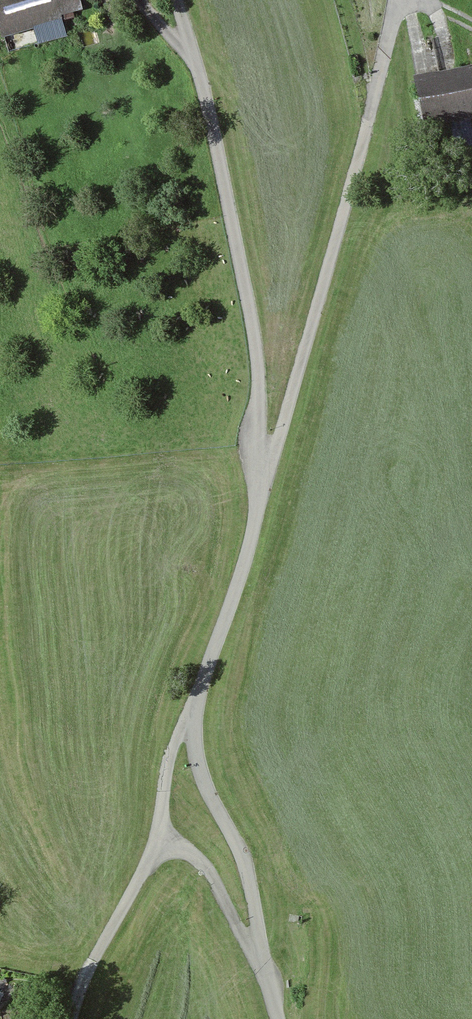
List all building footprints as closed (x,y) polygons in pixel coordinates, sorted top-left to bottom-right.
[(0,0),(0,44),(83,20),(77,0),(1,0),(0,0)] [(408,84),(419,133),(471,121),(471,70),(408,84)]
